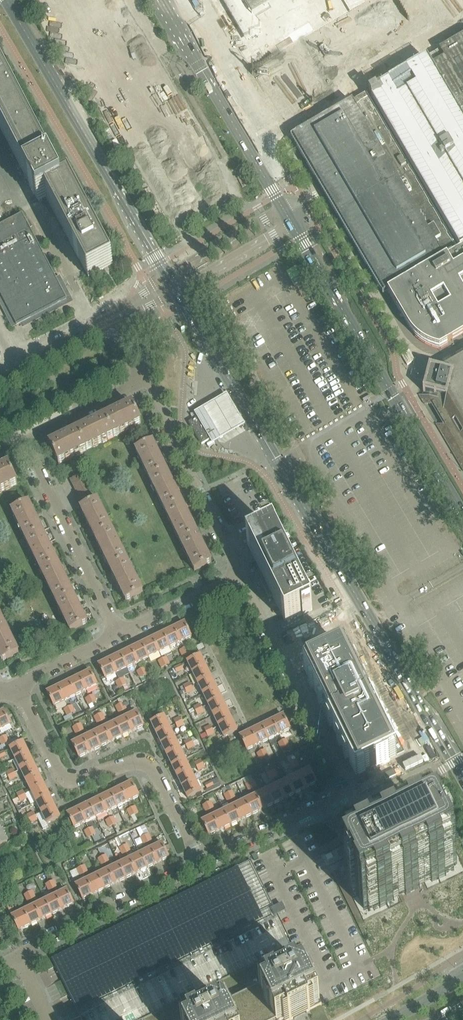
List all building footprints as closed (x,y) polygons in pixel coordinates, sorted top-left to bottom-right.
[(258,62),(259,63),(251,68),(252,70),(251,70),(278,115),(287,109),(286,108),(297,101),(298,103),(299,102),(298,100),(310,93),(311,95),(316,93),(315,91),(320,88),(325,84),(327,86),(333,82),(340,78),(339,76),(345,73),(350,70),(351,72),(358,68),(362,66),(361,63),(369,59),(370,58),(371,60),(378,56),(377,54),(382,51),(388,48),(389,50),(396,46),(403,41),(402,40),(413,33),(414,35),(415,35),(414,32),(424,27),(425,29),(429,26),(428,24),(433,21),(439,17),(440,19),(449,14),(453,12),(452,10),(458,7),(459,8),(462,6),(462,0),(221,0),(258,62)] [(291,139),(384,295),(388,293),(401,314),(408,328),(410,331),(413,334),(416,338),(419,340),(423,343),(426,345),(430,347),(434,349),(438,350),(440,350),(462,336),(462,39),(451,45),(428,59),(368,94),(291,139)] [(43,200),(47,198),(89,279),(113,267),(69,183),(61,187),(0,70),(0,129),(38,203),(43,200)] [(17,327),(67,300),(63,293),(65,292),(62,287),(60,287),(60,286),(23,215),(0,226),(0,295),(17,327)] [(442,371),(429,368),(422,396),(419,395),(419,396),(424,404),(431,406),(437,417),(443,426),(436,424),(436,425),(462,471),(462,359),(442,371)] [(227,393),(195,412),(198,418),(211,440),(213,443),(245,424),(227,393)] [(105,419),(114,438),(141,424),(132,405),(105,419)] [(189,423),(202,445),(211,440),(198,418),(189,423)] [(78,432),(87,451),(114,438),(105,419),(78,432)] [(87,451),(78,432),(50,445),(49,446),(59,465),(60,465),(60,464),(87,451)] [(150,480),(167,471),(153,443),(136,451),(150,480)] [(8,466),(0,470),(0,494),(17,485),(8,466)] [(150,480),(165,511),(182,503),(167,471),(150,480)] [(86,480),(84,475),(72,481),(75,486),(86,480)] [(89,485),(86,480),(75,486),(77,491),(89,485)] [(92,491),(89,485),(77,491),(80,496),(92,491)] [(94,496),(92,491),(80,496),(82,502),(94,496)] [(85,507),(97,502),(94,496),(82,502),(85,507)] [(95,538),(112,529),(99,501),(97,502),(85,507),(81,509),(95,538)] [(182,503),(165,511),(181,543),(198,535),(192,524),(190,519),(182,503)] [(43,532),(38,521),(30,504),(13,512),(26,540),(43,532)] [(110,570),(128,561),(112,529),(95,538),(110,570)] [(42,573),(59,564),(43,532),(26,540),(42,573)] [(286,624),(313,610),(309,603),(307,604),(276,539),(277,539),(274,532),(247,544),(251,552),(252,551),(265,577),(260,580),(269,598),(275,596),(284,616),(282,616),(286,624)] [(198,535),(181,543),(194,572),(212,563),(198,535)] [(110,570),(120,590),(126,602),(143,593),(128,561),(110,570)] [(74,596),(69,585),(59,564),(42,573),(57,605),(74,596)] [(88,624),(82,613),(74,596),(57,605),(70,633),(88,624)] [(4,623),(0,624),(0,659),(2,663),(19,654),(4,623)] [(174,629),(181,643),(192,638),(185,623),(174,629)] [(171,648),(181,643),(174,629),(163,634),(171,648)] [(160,653),(171,648),(163,634),(153,639),(160,653)] [(149,659),(160,653),(153,639),(142,644),(149,659)] [(138,664),(149,659),(142,644),(131,649),(138,664)] [(128,669),(138,664),(131,649),(121,655),(128,669)] [(356,775),(370,769),(376,765),(377,766),(390,760),(389,759),(397,756),(345,650),(338,654),(337,654),(325,660),(305,670),(356,775)] [(117,674),(128,669),(121,655),(110,660),(117,674)] [(188,662),(193,673),(206,667),(201,656),(188,662)] [(117,674),(110,660),(99,665),(106,680),(117,674)] [(193,673),(198,684),(211,678),(206,667),(193,673)] [(80,677),(87,691),(98,686),(91,672),(80,677)] [(76,697),(87,691),(80,677),(69,682),(76,697)] [(198,684),(203,695),(216,688),(211,678),(198,684)] [(66,702),(76,697),(69,682),(58,687),(66,702)] [(54,707),(66,702),(58,687),(47,693),(54,707)] [(203,695),(208,705),(222,699),(216,688),(203,695)] [(208,705),(214,716),(227,710),(222,699),(208,705)] [(214,716),(219,727),(232,721),(227,710),(214,716)] [(0,731),(11,726),(4,712),(0,714),(0,731)] [(126,718),(133,732),(144,727),(137,713),(126,718)] [(68,716),(64,718),(66,723),(74,719),(71,714),(68,716)] [(279,735),(290,730),(283,716),(272,721),(279,735)] [(156,734),(169,728),(164,717),(151,723),(156,734)] [(126,718),(115,723),(122,737),(133,732),(126,718)] [(232,721),(219,727),(224,738),(237,731),(232,721)] [(268,741),(279,735),(272,721),(262,726),(268,741)] [(115,723),(105,728),(112,742),(122,737),(115,723)] [(258,746),(268,741),(262,726),(251,731),(258,746)] [(105,728),(94,733),(101,748),(112,742),(105,728)] [(175,739),(169,728),(156,734),(162,745),(175,739)] [(258,746),(251,731),(240,737),(247,751),(258,746)] [(83,739),(90,753),(101,748),(94,733),(83,739)] [(7,745),(8,747),(18,741),(17,738),(10,741),(10,743),(7,745)] [(90,753),(83,739),(72,744),(79,758),(90,753)] [(180,749),(175,739),(162,745),(167,755),(180,749)] [(10,749),(16,760),(29,754),(23,743),(10,749)] [(185,760),(180,749),(167,755),(172,766),(185,760)] [(16,760),(21,771),(34,764),(29,754),(16,760)] [(190,771),(185,760),(172,766),(177,777),(190,771)] [(21,771),(26,781),(39,775),(34,764),(21,771)] [(310,769),(299,775),(306,789),(317,784),(310,769)] [(195,781),(190,771),(177,777),(182,788),(195,781)] [(26,781),(31,792),(45,786),(39,775),(26,781)] [(299,775),(288,780),(295,794),(306,789),(299,775)] [(207,789),(205,790),(207,793),(219,787),(220,784),(218,779),(212,783),(214,786),(207,789)] [(288,780),(277,785),(284,800),(295,794),(288,780)] [(195,781),(182,788),(188,799),(201,792),(195,781)] [(128,803),(139,797),(132,783),(121,788),(128,803)] [(277,785),(267,791),(274,805),(284,800),(277,785)] [(31,792),(37,803),(50,796),(45,786),(31,792)] [(118,808),(128,803),(121,788),(111,793),(118,808)] [(267,791),(256,796),(263,810),(274,805),(267,791)] [(107,813),(118,808),(111,793),(100,799),(107,813)] [(37,803),(42,814),(55,807),(50,796),(37,803)] [(256,796),(245,801),(252,815),(263,810),(256,796)] [(96,818),(107,813),(100,799),(89,804),(96,818)] [(245,801),(235,806),(242,821),(252,815),(245,801)] [(86,824),(96,818),(89,804),(79,809),(86,824)] [(235,806),(224,811),(231,826),(242,821),(235,806)] [(55,807),(42,814),(47,825),(60,818),(55,807)] [(86,824),(79,809),(67,815),(74,829),(86,824)] [(224,811),(213,817),(220,831),(231,826),(224,811)] [(389,836),(379,841),(380,841),(383,848),(332,872),(348,904),(354,916),(358,913),(365,921),(372,917),(408,901),(413,897),(425,892),(457,875),(462,873),(462,865),(457,853),(438,812),(389,836)] [(220,831),(213,817),(202,822),(209,836),(220,831)] [(162,844),(151,849),(158,863),(169,858),(162,844)] [(151,849),(140,854),(147,869),(158,863),(151,849)] [(140,854),(130,860),(137,874),(147,869),(140,854)] [(130,860),(119,865),(126,879),(137,874),(130,860)] [(80,1017),(81,1017),(279,919),(279,918),(278,916),(286,912),(283,906),(275,910),(251,861),(52,959),(80,1017)] [(119,865),(108,870),(115,884),(126,879),(119,865)] [(108,870),(98,875),(105,890),(115,884),(108,870)] [(98,875),(87,881),(94,895),(105,890),(98,875)] [(94,895),(87,881),(76,886),(83,900),(94,895)] [(56,896),(63,910),(74,905),(67,891),(56,896)] [(56,896),(46,901),(52,915),(63,910),(56,896)] [(46,901),(35,906),(42,920),(52,915),(46,901)] [(35,906),(24,912),(31,926),(42,920),(35,906)] [(24,912),(12,917),(19,932),(31,926),(24,912)] [(303,967),(279,918),(279,919),(81,1017),(80,1017),(82,1019),(202,1019),(208,1017),(207,1015),(213,1012),(217,1019),(218,1019),(223,1019),(230,1017),(264,1000),(277,994),(275,991),(276,990),(272,983),(278,980),(279,982),(289,977),(293,986),(307,979),(302,967),(303,967)] [(294,1019),(307,1013),(306,1012),(322,1005),(308,978),(303,967),(302,967),(307,979),(293,986),(289,977),(279,982),(278,980),(272,983),(276,990),(275,991),(277,994),(264,1000),(230,1017),(223,1019),(291,1019),(294,1019)]
